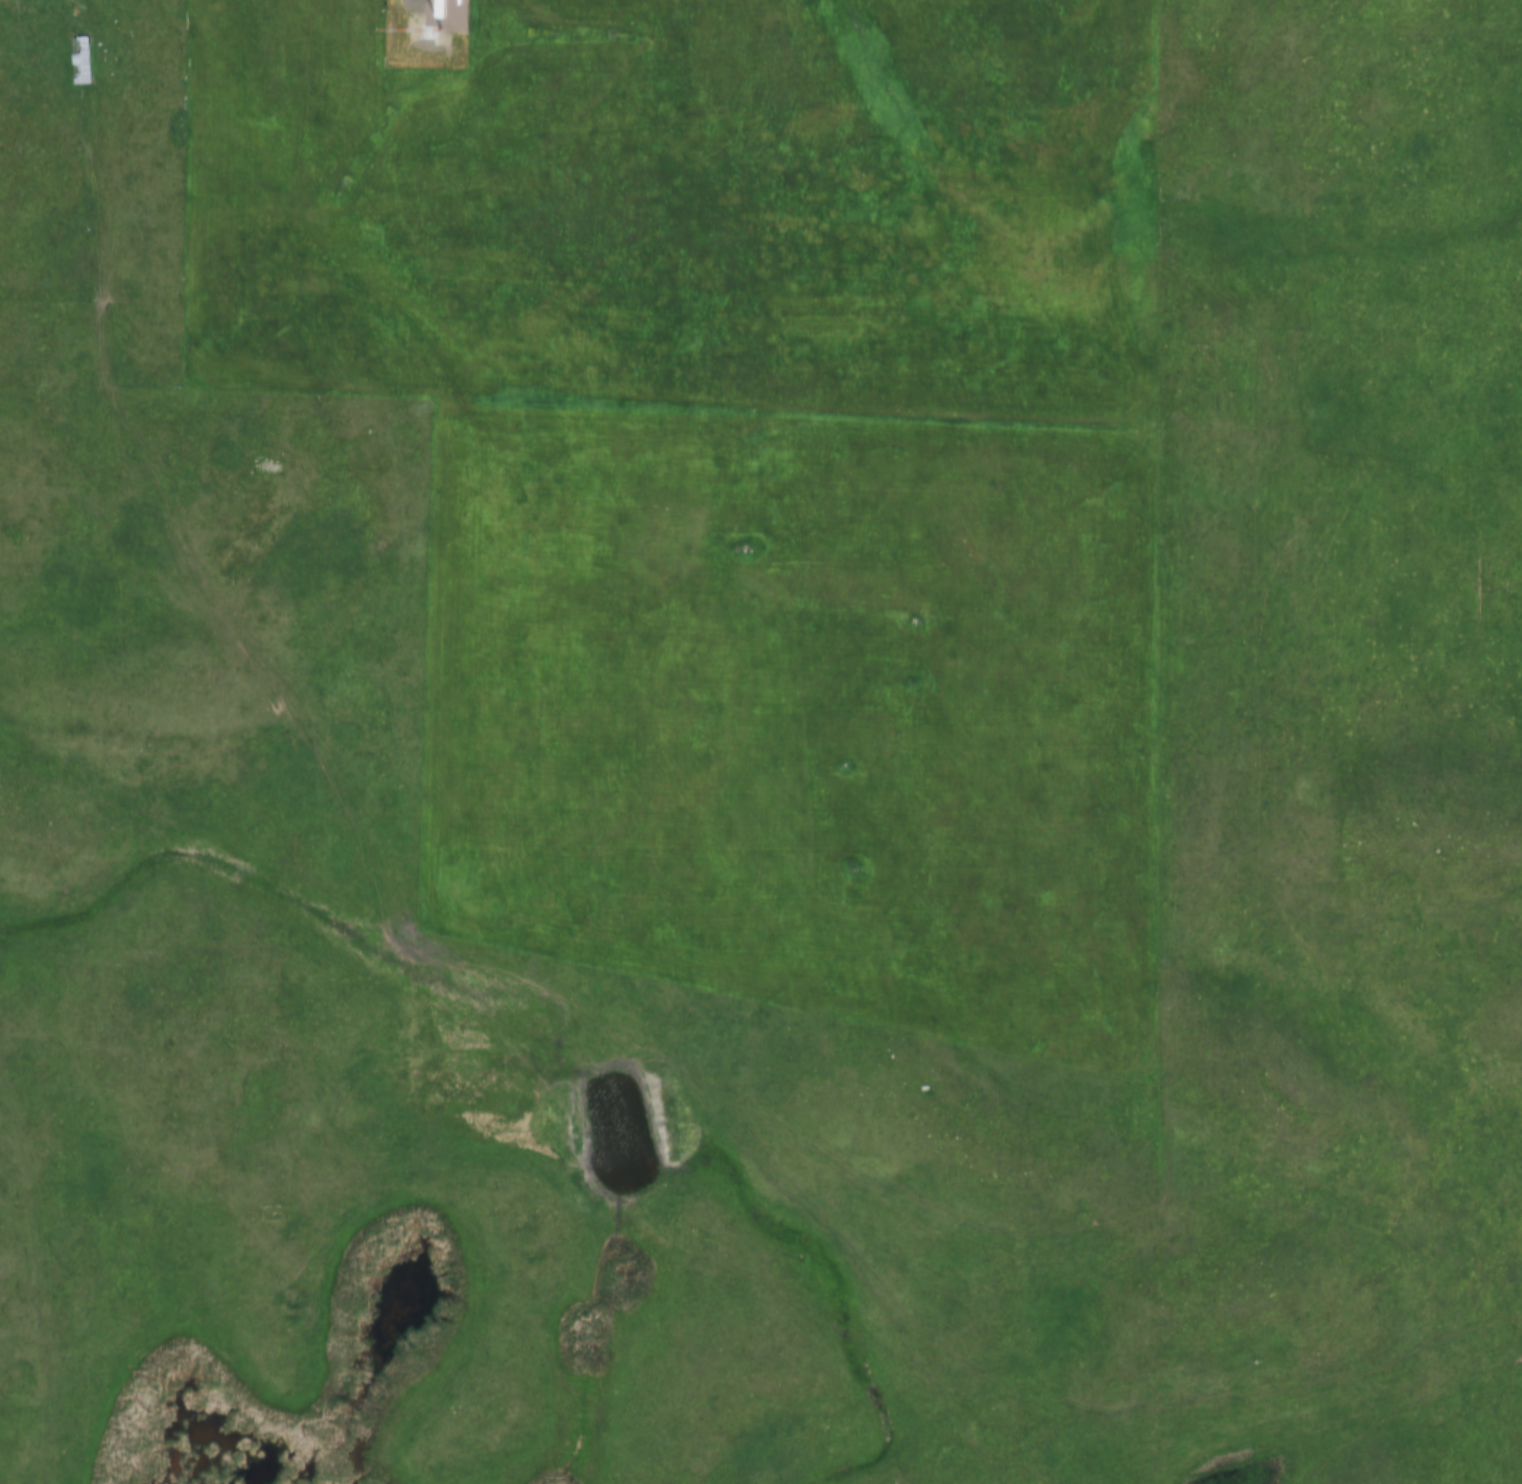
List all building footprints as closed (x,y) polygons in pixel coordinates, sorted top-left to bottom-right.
[(420,23),(437,23),(436,39),(419,39),(420,23)] [(69,85),(88,85),(87,37),(68,37),(69,85)]
